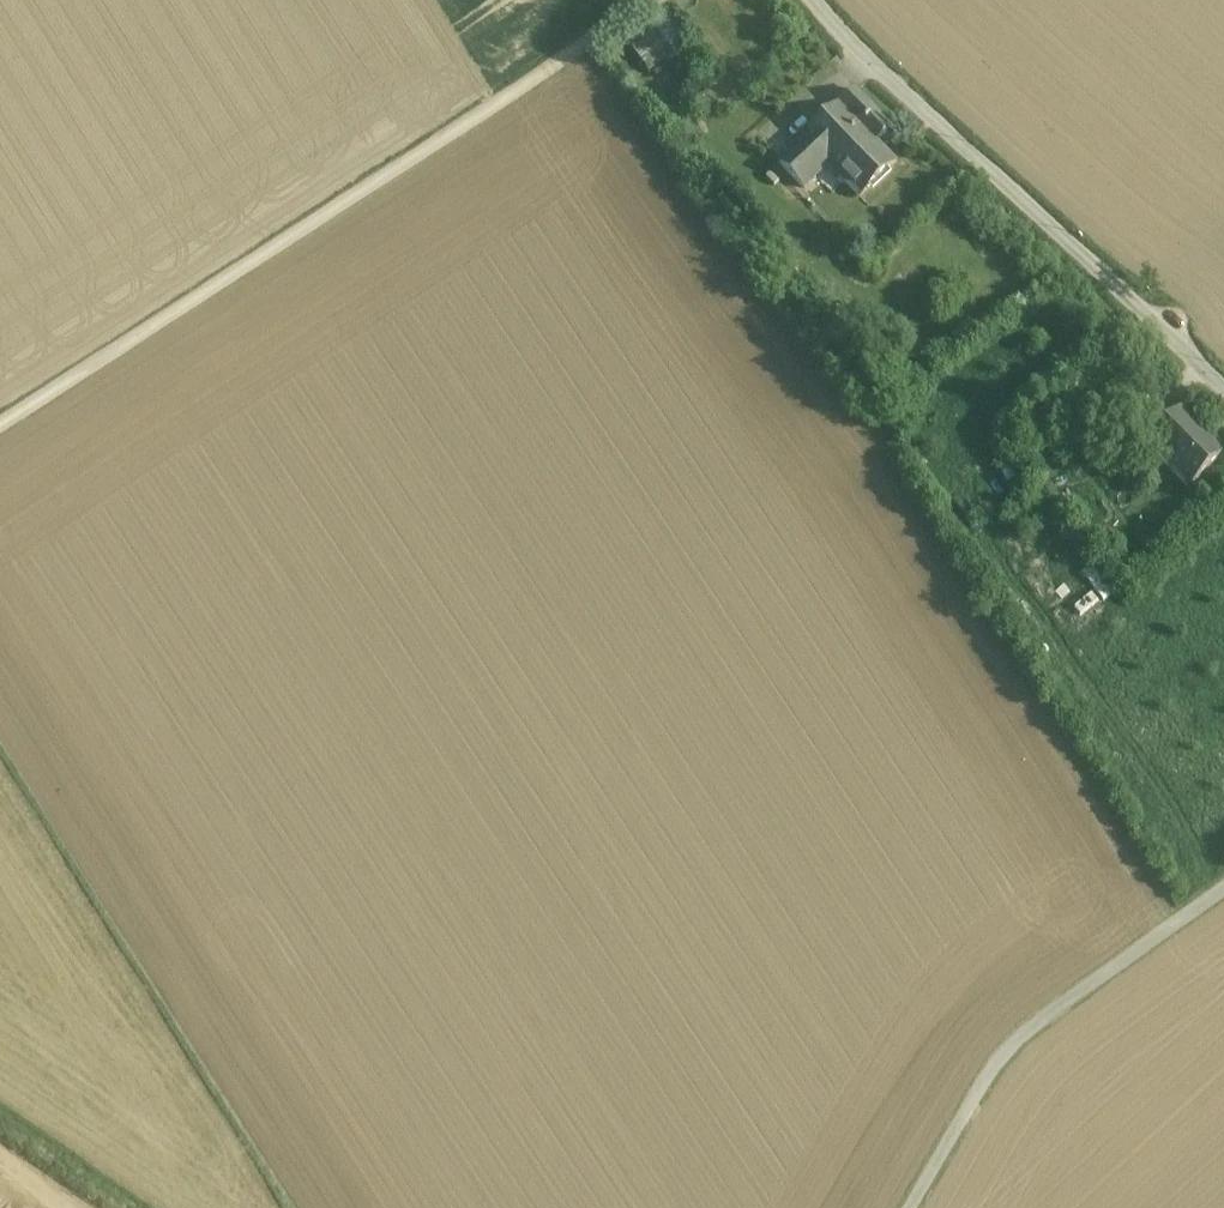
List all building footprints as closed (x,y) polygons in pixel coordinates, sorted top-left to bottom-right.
[(902,133),(863,92),(777,168),(808,199),(836,172),(870,207),(909,169),(888,147),(902,133)] [(1223,461),(1223,446),(1189,412),(1149,451),(1192,493),(1223,461)] [(1090,566),(1083,572),(1105,596),(1112,590),(1090,566)]
